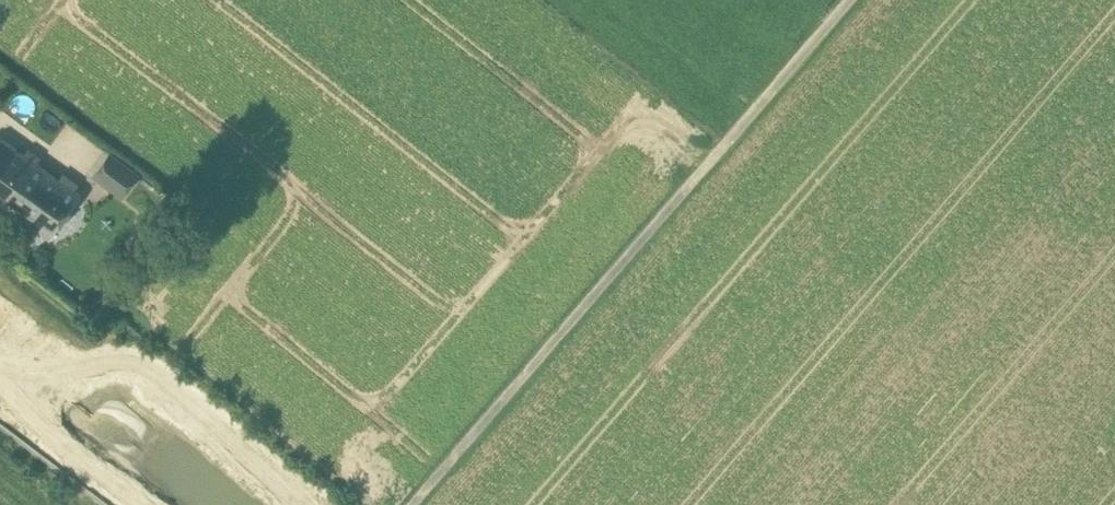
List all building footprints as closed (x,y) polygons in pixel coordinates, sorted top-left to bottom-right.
[(0,139),(0,201),(5,205),(34,163),(0,139)] [(140,174),(110,152),(93,175),(122,197),(140,174)] [(80,195),(34,163),(5,205),(51,237),(80,195)]
